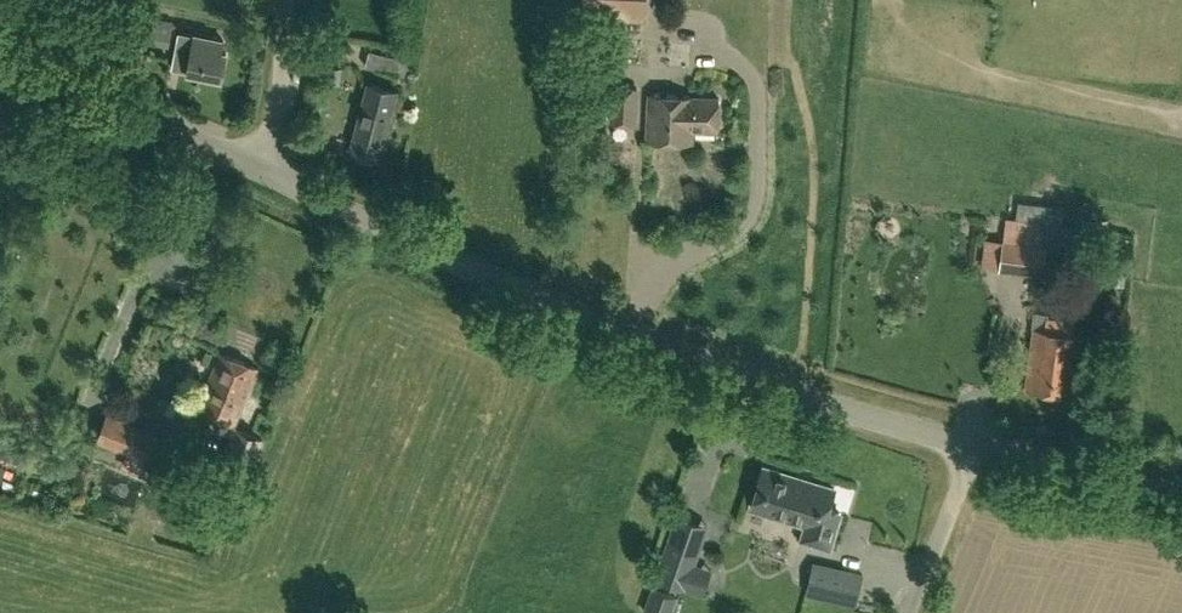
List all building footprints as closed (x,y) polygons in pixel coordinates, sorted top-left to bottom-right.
[(583,9),(639,13),(640,0),(583,0),(583,9)] [(173,21),(119,12),(115,36),(149,41),(150,38),(170,41),(173,21)] [(171,68),(187,71),(187,72),(221,78),(226,52),(221,51),(223,40),(178,31),(171,68)] [(370,49),(365,65),(399,74),(403,59),(370,49)] [(380,159),(398,91),(367,83),(350,151),(380,159)] [(637,88),(613,87),(612,121),(636,122),(637,88)] [(649,94),(647,140),(693,142),(694,128),(718,129),(719,97),(695,96),(696,95),(649,94)] [(1067,209),(1062,208),(1018,201),(1016,218),(1066,224),(1067,209)] [(1004,240),(1047,246),(1048,233),(1050,225),(1013,220),(1011,228),(1006,228),(1004,240)] [(1043,275),(1047,246),(1004,240),(986,238),(982,267),(999,269),(1043,275)] [(208,254),(202,269),(212,273),(218,257),(208,254)] [(215,324),(221,310),(197,300),(191,314),(215,324)] [(1082,336),(1072,335),(1074,319),(1047,316),(1045,331),(1034,330),(1027,388),(1075,393),(1082,336)] [(233,427),(257,368),(220,353),(211,375),(212,376),(198,410),(219,418),(214,428),(233,435),(224,455),(251,466),(262,439),(233,427)] [(111,401),(108,413),(137,419),(139,407),(111,401)] [(98,440),(157,461),(166,438),(106,417),(98,440)] [(763,465),(750,508),(806,524),(801,539),(829,548),(840,513),(828,509),(834,489),(828,488),(827,484),(818,481),(815,484),(781,474),(780,471),(763,465)] [(670,535),(656,577),(686,588),(700,545),(670,535)] [(807,592),(855,602),(862,575),(814,564),(807,592)] [(644,611),(651,612),(669,612),(675,596),(652,588),(644,611)]
